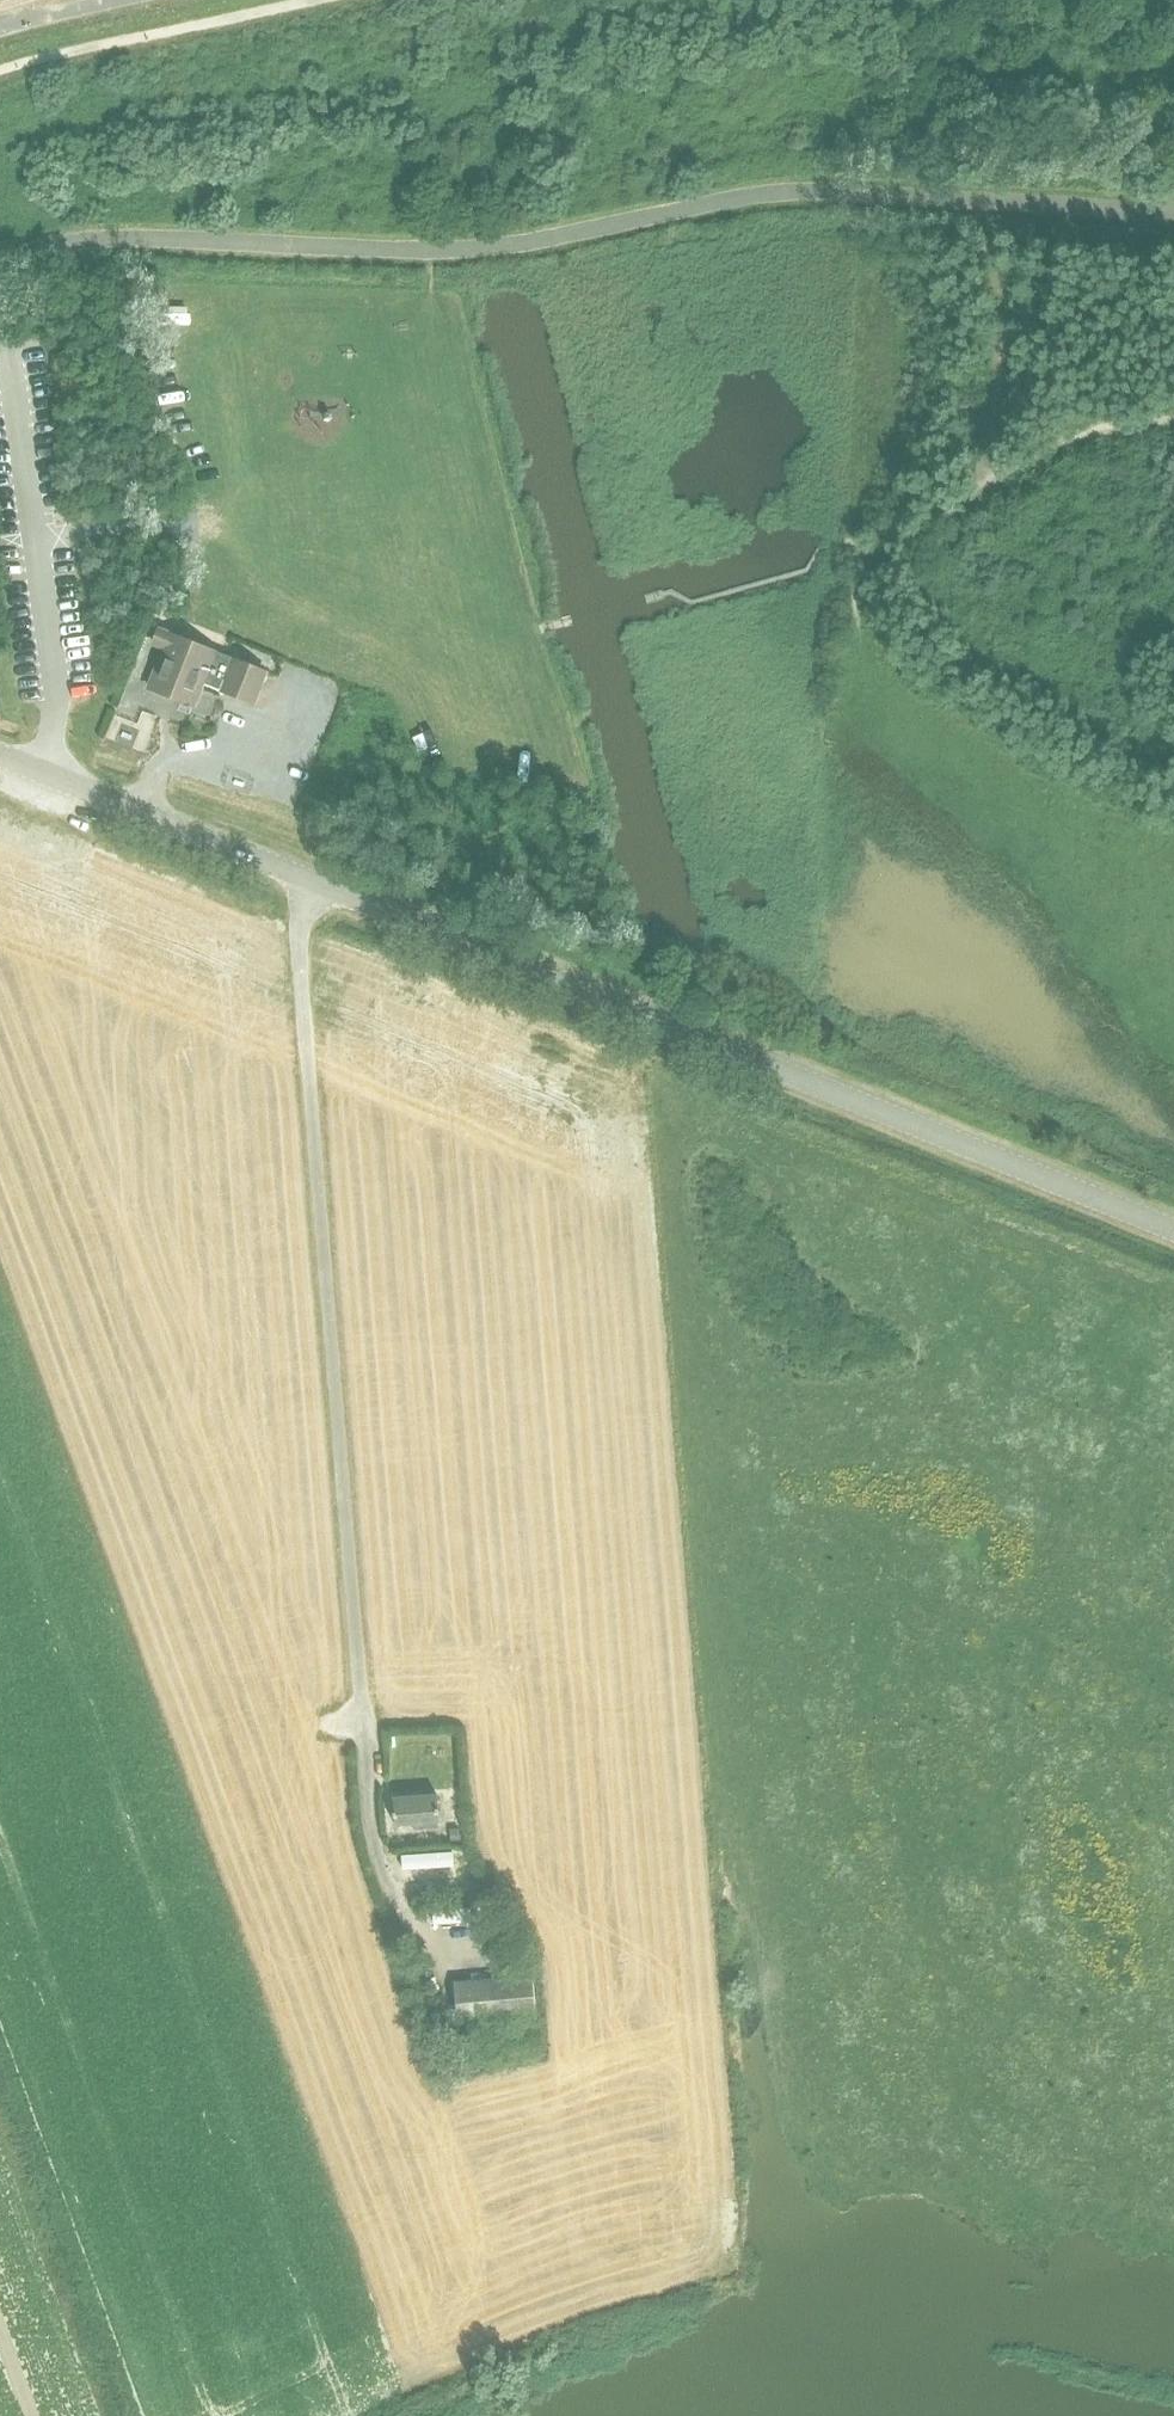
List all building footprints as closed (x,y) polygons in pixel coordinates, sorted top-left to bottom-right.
[(252,703),(264,672),(158,629),(153,643),(164,647),(148,687),(192,705),(206,672),(225,680),(221,690),(252,703)] [(437,1823),(439,1823),(436,1796),(391,1800),(394,1826),(413,1824),(414,1831),(438,1829),(437,1823)] [(458,1829),(448,1829),(449,1842),(459,1842),(458,1829)] [(476,2023),(499,2021),(533,2018),(530,1977),(452,1983),(456,2033),(477,2032),(476,2023)]
